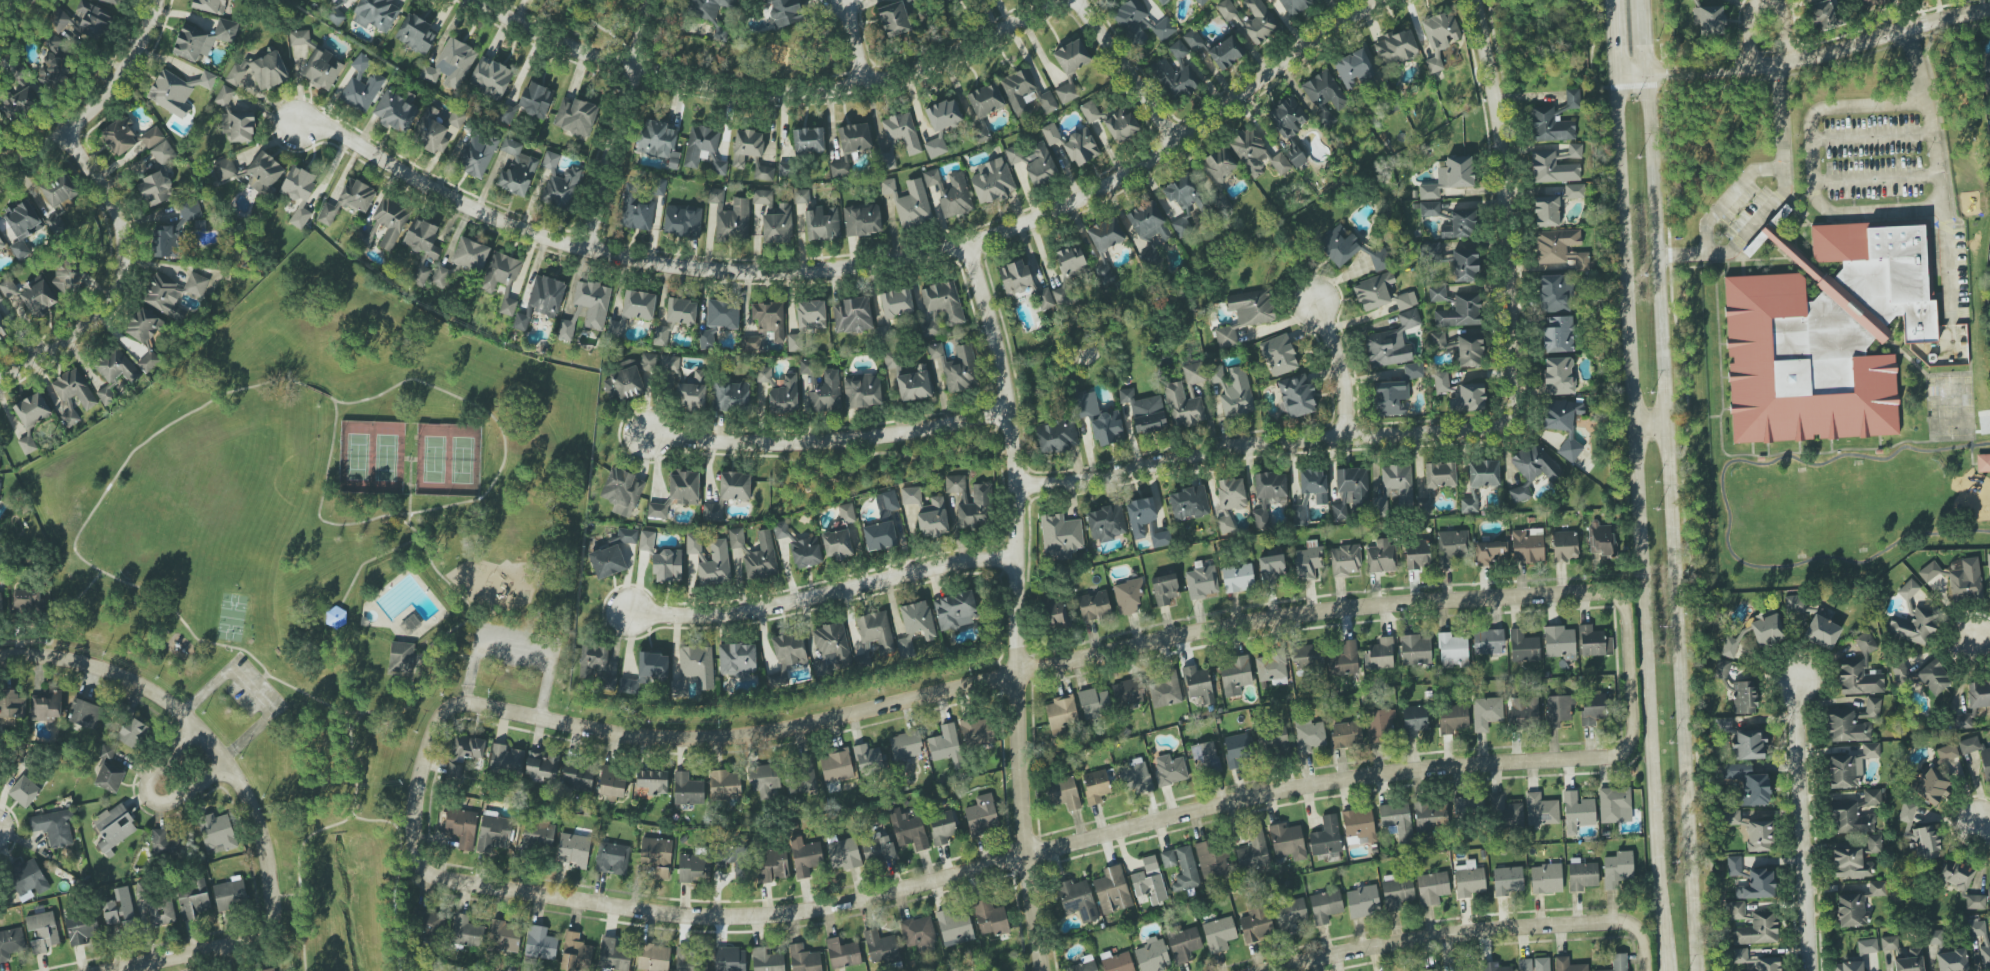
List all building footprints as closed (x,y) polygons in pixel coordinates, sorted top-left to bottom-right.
[(101,42),(113,14),(80,0),(76,10),(82,13),(78,22),(69,18),(62,36),(73,41),(77,31),(101,42)] [(227,0),(225,0),(192,0),(190,7),(223,16),(227,0)] [(401,10),(390,3),(391,0),(361,0),(350,20),(366,29),(369,24),(387,34),(401,10)] [(768,2),(776,29),(805,20),(799,0),(775,0),(768,2)] [(1138,0),(1129,0),(1111,14),(1137,48),(1149,39),(1137,24),(1149,15),(1138,0)] [(1229,0),(1224,0),(1215,6),(1225,21),(1238,13),(1229,0)] [(1280,29),(1261,0),(1246,0),(1243,1),(1253,17),(1244,23),(1238,14),(1233,17),(1252,47),(1280,29)] [(1318,1),(1317,0),(1278,0),(1289,18),(1318,1)] [(1838,0),(1827,0),(1809,4),(1815,31),(1843,26),(1838,0)] [(1889,0),(1856,0),(1858,8),(1889,3),(1889,0)] [(885,38),(911,31),(904,1),(878,7),(885,38)] [(1724,7),(1693,6),(1692,25),(1699,25),(1699,34),(1724,34),(1724,7)] [(45,20),(59,33),(71,19),(58,7),(45,20)] [(1421,21),(1433,57),(1425,60),(1430,74),(1444,69),(1437,49),(1462,40),(1452,10),(1421,21)] [(437,35),(428,30),(431,23),(409,12),(394,40),(425,56),(437,35)] [(1161,42),(1177,31),(1167,17),(1151,27),(1161,42)] [(239,22),(218,18),(215,33),(180,26),(174,56),(197,61),(199,55),(210,57),(213,39),(235,44),(239,22)] [(1194,53),(1206,45),(1194,28),(1182,36),(1194,53)] [(1420,54),(1410,29),(1392,36),(1390,32),(1381,36),(1383,41),(1373,44),(1382,68),(1420,54)] [(289,32),(291,46),(311,44),(309,30),(289,32)] [(57,53),(64,40),(49,32),(42,44),(57,53)] [(1245,56),(1233,35),(1208,49),(1219,70),(1245,56)] [(478,51),(449,37),(433,69),(425,65),(419,77),(435,85),(440,73),(447,76),(443,84),(459,92),(478,51)] [(1092,61),(1079,38),(1052,53),(1065,76),(1092,61)] [(1164,57),(1150,66),(1173,103),(1202,85),(1188,64),(1185,66),(1180,58),(1189,53),(1180,39),(1168,47),(1182,69),(1175,74),(1164,57)] [(290,79),(275,45),(264,49),(267,55),(248,63),(261,92),(290,79)] [(309,82),(328,93),(346,63),(317,46),(300,74),(311,80),(309,82)] [(1344,89),(1376,78),(1365,48),(1333,60),(1344,89)] [(364,115),(386,79),(373,72),(368,81),(362,77),(372,60),(359,52),(351,66),(359,70),(355,78),(352,76),(338,99),(364,115)] [(37,85),(68,89),(72,59),(46,55),(44,67),(40,67),(37,85)] [(483,55),(466,84),(499,102),(515,73),(483,55)] [(226,82),(239,87),(250,63),(236,57),(226,82)] [(1058,109),(1050,91),(1039,95),(1027,67),(999,80),(1017,120),(1032,113),(1027,102),(1038,98),(1045,115),(1058,109)] [(1300,85),(1326,129),(1336,123),(1325,104),(1330,101),(1336,111),(1349,104),(1328,69),(1300,85)] [(1054,90),(1063,105),(1080,95),(1070,80),(1054,90)] [(977,119),(1006,106),(995,82),(966,95),(977,119)] [(254,112),(232,113),(231,100),(235,91),(223,84),(214,102),(222,106),(223,128),(231,132),(232,142),(252,141),(252,136),(255,128),(254,112)] [(553,88),(525,84),(521,106),(526,107),(525,116),(548,119),(553,88)] [(7,120),(39,105),(30,85),(0,100),(0,105),(7,120)] [(405,136),(419,110),(410,105),(415,96),(407,91),(403,98),(386,88),(372,114),(382,119),(380,122),(405,136)] [(1566,109),(1580,109),(1579,89),(1566,89),(1566,109)] [(589,138),(599,107),(563,95),(553,126),(589,138)] [(1307,161),(1292,137),(1300,132),(1296,126),(1308,118),(1292,96),(1267,112),(1291,149),(1285,153),(1295,169),(1307,161)] [(962,121),(955,98),(926,108),(933,131),(962,121)] [(1087,123),(1100,118),(1093,100),(1080,105),(1087,123)] [(497,118),(509,124),(517,110),(504,103),(497,118)] [(1576,140),(1575,121),(1556,121),(1555,106),(1531,106),(1532,141),(1576,140)] [(1114,143),(1140,132),(1129,107),(1103,118),(1114,143)] [(909,111),(880,121),(887,142),(901,137),(908,156),(922,152),(909,111)] [(128,126),(133,123),(127,115),(100,132),(117,158),(139,143),(128,126)] [(677,170),(680,153),(675,152),(679,126),(642,120),(636,153),(669,158),(667,168),(677,170)] [(873,147),(868,121),(837,128),(843,154),(873,147)] [(1049,146),(1062,140),(1053,122),(1041,128),(1049,146)] [(140,136),(148,149),(165,138),(156,125),(140,136)] [(684,167),(701,169),(700,172),(726,175),(728,161),(717,159),(721,129),(690,125),(684,167)] [(1227,142),(1253,179),(1263,172),(1259,166),(1268,160),(1280,177),(1292,168),(1281,151),(1273,157),(1251,125),(1227,142)] [(1070,140),(1063,144),(1074,167),(1100,155),(1087,127),(1068,136),(1070,140)] [(793,129),(794,154),(824,152),(823,128),(793,129)] [(732,168),(744,169),(745,155),(762,157),(764,132),(736,129),(732,168)] [(483,179),(499,142),(471,130),(455,167),(483,179)] [(948,152),(941,132),(923,137),(930,158),(948,152)] [(539,160),(520,153),(523,144),(504,138),(500,150),(514,155),(507,173),(501,170),(495,186),(525,197),(539,160)] [(886,171),(899,167),(892,141),(887,142),(886,138),(878,140),(886,171)] [(177,156),(166,140),(150,151),(160,167),(177,156)] [(1005,150),(1011,166),(1023,162),(1034,188),(1059,177),(1044,140),(1030,146),(1033,154),(1025,157),(1019,144),(1005,150)] [(1582,144),(1569,144),(1568,158),(1582,159),(1582,144)] [(1239,170),(1223,146),(1199,162),(1215,186),(1239,170)] [(247,170),(254,175),(247,184),(265,197),(286,168),(261,150),(247,170)] [(1579,164),(1556,165),(1555,150),(1531,151),(1532,183),(1580,181),(1579,164)] [(541,203),(572,211),(583,170),(567,166),(563,179),(555,177),(560,155),(546,151),(541,168),(550,170),(541,203)] [(237,175),(230,156),(214,162),(221,181),(237,175)] [(1015,189),(1003,156),(977,166),(980,173),(970,177),(981,206),(1006,197),(1005,193),(1015,189)] [(1419,200),(1439,199),(1439,188),(1473,187),(1473,156),(1446,157),(1446,167),(1437,167),(1437,185),(1419,185),(1419,200)] [(849,176),(848,162),(830,163),(831,177),(849,176)] [(289,224),(303,230),(311,212),(304,209),(316,184),(313,182),(316,176),(293,165),(280,192),(300,201),(289,224)] [(773,181),(774,167),(754,166),(754,180),(773,181)] [(926,186),(941,183),(938,169),(923,172),(926,186)] [(974,210),(962,170),(944,175),(946,181),(935,184),(937,193),(945,218),(974,210)] [(140,184),(147,207),(176,198),(169,177),(163,179),(161,172),(142,178),(144,183),(140,184)] [(41,188),(53,209),(80,194),(67,173),(41,188)] [(1167,203),(1176,199),(1180,210),(1196,203),(1200,213),(1207,210),(1193,174),(1161,187),(1167,203)] [(340,203),(367,214),(378,189),(348,177),(336,206),(324,201),(317,218),(332,224),(340,203)] [(894,178),(879,181),(883,196),(893,194),(900,229),(932,222),(923,177),(906,181),(909,195),(898,198),(894,178)] [(654,200),(637,200),(638,183),(623,182),(621,228),(652,230),(654,200)] [(1585,199),(1584,184),(1565,185),(1566,199),(1585,199)] [(750,198),(733,197),(732,211),(723,210),(723,190),(709,189),(709,203),(717,203),(715,240),(748,242),(750,198)] [(773,204),(773,190),(753,190),(753,204),(773,204)] [(795,203),(809,204),(809,190),(795,190),(795,203)] [(379,246),(392,253),(412,210),(383,197),(372,220),(388,227),(379,246)] [(1534,197),(1535,227),(1561,226),(1560,197),(1534,197)] [(31,254),(23,240),(31,235),(28,230),(41,223),(27,198),(2,212),(18,241),(9,246),(18,261),(31,254)] [(201,218),(198,199),(179,202),(182,221),(201,218)] [(1141,242),(1158,232),(1163,242),(1173,237),(1152,199),(1125,214),(1141,242)] [(1440,216),(1439,202),(1420,203),(1420,217),(1440,216)] [(792,242),(791,203),(778,203),(779,215),(762,215),(763,243),(792,242)] [(882,234),(879,205),(843,208),(845,237),(882,234)] [(664,235),(701,236),(702,207),(665,206),(664,235)] [(807,239),(840,238),(838,207),(805,209),(807,239)] [(1180,212),(1183,217),(1171,223),(1178,239),(1193,231),(1188,219),(1193,217),(1189,207),(1180,212)] [(1475,209),(1452,210),(1452,226),(1440,227),(1441,238),(1476,237),(1475,209)] [(1098,254),(1126,240),(1114,216),(1086,229),(1098,254)] [(442,249),(432,244),(440,228),(414,217),(402,244),(437,260),(442,249)] [(1339,222),(1316,245),(1339,269),(1362,246),(1339,222)] [(1808,227),(1927,222),(1932,345),(1900,347),(1903,444),(1728,451),(1721,272),(1809,268),(1808,227)] [(180,226),(155,225),(154,257),(178,258),(180,226)] [(374,236),(359,230),(354,242),(369,248),(374,236)] [(1537,264),(1567,263),(1567,258),(1575,258),(1575,271),(1589,271),(1588,252),(1568,252),(1568,247),(1581,246),(1581,230),(1536,231),(1537,264)] [(451,261),(481,273),(491,248),(461,236),(451,261)] [(1421,243),(1422,264),(1441,263),(1441,243),(1421,243)] [(1055,253),(1066,279),(1089,270),(1078,244),(1055,253)] [(1369,255),(1377,272),(1391,265),(1383,248),(1369,255)] [(524,262),(494,250),(479,289),(493,294),(498,283),(507,286),(503,296),(506,297),(513,280),(516,281),(524,262)] [(1453,250),(1453,282),(1479,281),(1478,250),(1453,250)] [(48,280),(67,298),(88,276),(69,258),(48,280)] [(1034,286),(1023,259),(997,269),(1007,296),(1034,286)] [(1114,280),(1106,262),(1093,267),(1101,286),(1114,280)] [(424,287),(431,269),(419,265),(412,283),(424,287)] [(449,270),(438,265),(430,283),(441,288),(449,270)] [(210,279),(191,271),(184,289),(202,297),(210,279)] [(1396,283),(1391,271),(1353,285),(1363,313),(1392,302),(1386,286),(1396,283)] [(142,300),(180,322),(186,311),(175,305),(185,289),(158,273),(142,300)] [(566,283),(536,274),(525,314),(531,316),(532,311),(557,318),(566,283)] [(1572,311),(1571,275),(1539,276),(1540,312),(1572,311)] [(0,283),(0,289),(4,298),(18,291),(12,278),(0,283)] [(20,290),(33,317),(57,305),(44,278),(20,290)] [(965,322),(953,279),(919,289),(926,312),(942,307),(947,327),(965,322)] [(572,304),(588,307),(584,328),(604,331),(612,287),(577,281),(572,304)] [(1055,288),(1057,306),(1075,303),(1073,286),(1055,288)] [(1428,302),(1447,301),(1446,286),(1428,287),(1428,302)] [(1042,311),(1055,306),(1047,287),(1034,293),(1042,311)] [(909,288),(879,294),(884,318),(914,313),(909,288)] [(1226,295),(1228,312),(1236,311),(1238,326),(1274,321),(1270,290),(1226,295)] [(1393,297),(1398,311),(1418,305),(1413,290),(1393,297)] [(654,319),(655,292),(624,291),(623,317),(654,319)] [(1480,326),(1479,293),(1454,294),(1455,310),(1434,311),(1434,327),(1480,326)] [(832,307),(836,334),(873,329),(869,296),(843,300),(844,305),(832,307)] [(517,302),(504,297),(498,312),(512,317),(517,302)] [(697,300),(667,299),(667,323),(697,324),(697,300)] [(707,327),(739,328),(739,301),(708,300),(707,327)] [(825,301),(797,301),(798,330),(826,329),(825,301)] [(784,341),(783,303),(752,303),(752,320),(758,320),(758,336),(741,337),(742,351),(763,351),(763,342),(784,341)] [(146,374),(162,360),(148,345),(156,332),(167,322),(143,308),(133,317),(125,330),(131,336),(141,342),(150,351),(139,361),(137,365),(146,374)] [(1413,362),(1411,344),(1404,345),(1402,329),(1420,327),(1417,310),(1398,312),(1401,330),(1365,335),(1370,368),(1413,362)] [(11,332),(0,314),(0,339),(11,332)] [(530,318),(516,314),(512,328),(526,332),(530,318)] [(1574,352),(1573,316),(1542,317),(1543,352),(1574,352)] [(575,320),(560,319),(558,340),(573,341),(575,320)] [(936,322),(920,324),(922,337),(938,335),(936,322)] [(667,346),(668,326),(654,326),(653,346),(667,346)] [(1215,328),(1217,347),(1236,346),(1234,326),(1215,328)] [(699,349),(714,349),(714,330),(699,331),(699,349)] [(1457,348),(1457,339),(1446,339),(1445,332),(1430,332),(1431,349),(1457,348)] [(1259,344),(1273,378),(1299,367),(1285,333),(1259,344)] [(1480,366),(1480,356),(1483,356),(1482,333),(1458,334),(1459,367),(1480,366)] [(803,334),(787,335),(788,352),(803,351),(803,334)] [(947,394),(978,388),(971,343),(955,346),(957,360),(945,362),(942,343),(927,346),(930,359),(940,357),(947,394)] [(96,394),(107,406),(117,396),(109,388),(123,376),(132,385),(143,375),(116,346),(94,367),(108,382),(96,394)] [(893,360),(896,360),(895,352),(884,353),(885,368),(894,367),(893,360)] [(640,371),(658,368),(655,353),(641,355),(642,359),(618,363),(620,371),(610,373),(611,379),(604,380),(607,401),(644,395),(640,371)] [(705,410),(707,371),(694,370),(693,379),(679,379),(681,357),(660,356),(660,371),(676,372),(674,409),(705,410)] [(1544,358),(1545,395),(1575,394),(1575,377),(1572,378),(1572,358),(1544,358)] [(803,413),(841,411),(839,369),(824,370),(825,383),(816,384),(814,360),(800,361),(803,413)] [(1207,380),(1200,361),(1181,367),(1188,387),(1207,380)] [(901,402),(932,396),(926,363),(916,365),(918,372),(896,377),(901,402)] [(1404,365),(1406,380),(1423,378),(1421,363),(1404,365)] [(1255,411),(1244,365),(1223,370),(1222,364),(1208,368),(1211,384),(1221,382),(1224,394),(1219,395),(1224,418),(1255,411)] [(98,403),(76,367),(46,385),(71,426),(81,420),(68,400),(76,395),(85,411),(98,403)] [(772,368),(757,368),(756,382),(772,383),(772,368)] [(769,389),(770,414),(798,413),(797,373),(784,373),(784,388),(769,389)] [(1317,412),(1307,373),(1277,380),(1287,419),(1317,412)] [(1485,384),(1449,385),(1448,373),(1434,373),(1435,393),(1448,393),(1449,412),(1486,410),(1485,384)] [(880,375),(844,376),(845,408),(881,407),(880,375)] [(1201,397),(1185,400),(1181,381),(1164,384),(1173,427),(1184,425),(1184,426),(1206,421),(1201,397)] [(749,383),(714,382),(714,409),(749,410),(749,383)] [(1406,415),(1405,401),(1409,400),(1408,382),(1374,383),(1375,416),(1406,415)] [(1130,402),(1136,435),(1167,430),(1161,395),(1134,400),(1132,388),(1118,390),(1120,404),(1130,402)] [(1099,416),(1094,391),(1072,396),(1077,420),(1099,416)] [(13,404),(24,429),(52,417),(41,392),(13,404)] [(1543,429),(1568,431),(1568,435),(1556,453),(1573,464),(1584,446),(1572,439),(1574,415),(1581,415),(1584,411),(1584,403),(1548,400),(1545,405),(1543,429)] [(1097,447),(1125,440),(1118,409),(1098,414),(1099,419),(1091,421),(1097,447)] [(1079,446),(1074,421),(1035,429),(1040,454),(1079,446)] [(25,456),(38,450),(30,434),(17,440),(25,456)] [(1551,483),(1563,471),(1533,439),(1510,462),(1530,483),(1542,473),(1551,483)] [(1977,454),(1977,472),(1989,472),(1989,454),(1977,454)] [(1469,461),(1469,487),(1500,486),(1499,460),(1469,461)] [(1455,462),(1425,463),(1425,488),(1456,487),(1455,462)] [(636,475),(612,466),(600,497),(615,503),(611,511),(631,519),(645,483),(635,479),(636,475)] [(1412,466),(1381,466),(1381,498),(1373,498),(1373,517),(1386,517),(1386,499),(1398,499),(1398,507),(1412,507),(1412,466)] [(1336,469),(1337,499),(1331,499),(1332,521),(1347,521),(1346,503),(1367,502),(1366,468),(1336,469)] [(1299,470),(1300,493),(1315,493),(1315,505),(1327,505),(1325,469),(1299,470)] [(699,504),(700,471),(670,470),(669,499),(660,499),(659,504),(671,505),(671,503),(699,504)] [(751,499),(751,473),(720,472),(720,498),(751,499)] [(1254,475),(1256,501),(1254,502),(1255,509),(1253,509),(1255,529),(1268,528),(1266,503),(1288,502),(1285,472),(1254,475)] [(1217,481),(1221,511),(1247,508),(1243,478),(1217,481)] [(957,505),(958,529),(991,528),(990,484),(973,484),(973,505),(957,505)] [(1532,498),(1527,484),(1508,490),(1513,504),(1532,498)] [(1209,515),(1205,486),(1169,492),(1174,521),(1209,515)] [(921,504),(920,487),(901,488),(902,505),(921,504)] [(881,514),(900,508),(894,489),(875,495),(881,514)] [(917,514),(921,538),(950,533),(943,495),(929,497),(932,511),(917,514)] [(1124,504),(1134,540),(1146,537),(1143,525),(1158,520),(1152,496),(1124,504)] [(1477,498),(1460,499),(1461,513),(1478,513),(1477,498)] [(1431,499),(1418,499),(1417,515),(1431,515),(1431,499)] [(838,505),(841,524),(855,522),(853,503),(838,505)] [(667,518),(668,505),(648,504),(647,517),(667,518)] [(723,504),(704,504),(704,521),(723,521),(723,504)] [(1086,511),(1091,540),(1098,538),(1099,541),(1126,537),(1121,505),(1086,511)] [(1306,526),(1306,506),(1293,506),(1293,525),(1306,526)] [(1081,520),(1063,521),(1063,513),(1041,515),(1044,560),(1074,557),(1074,549),(1084,548),(1081,520)] [(1215,520),(1222,535),(1235,529),(1228,513),(1215,520)] [(790,537),(786,520),(772,523),(776,540),(790,537)] [(898,546),(892,520),(862,527),(868,552),(898,546)] [(1590,555),(1613,554),(1612,524),(1589,524),(1590,555)] [(730,549),(744,548),(743,528),(729,529),(730,549)] [(821,535),(827,558),(836,555),(837,560),(854,555),(847,528),(821,535)] [(610,539),(609,543),(637,544),(637,529),(617,529),(617,540),(610,539)] [(771,529),(757,531),(760,552),(743,554),(746,579),(778,575),(771,529)] [(1544,561),(1543,529),(1527,529),(1527,530),(1512,531),(1513,563),(1544,561)] [(656,533),(642,530),(638,549),(652,552),(656,533)] [(1150,535),(1153,549),(1172,544),(1168,531),(1150,535)] [(1451,558),(1469,557),(1468,531),(1438,532),(1440,569),(1452,568),(1451,558)] [(1552,532),(1553,560),(1578,560),(1577,531),(1552,532)] [(686,555),(701,555),(702,534),(687,534),(686,555)] [(790,542),(796,570),(823,564),(817,536),(790,542)] [(731,583),(726,538),(710,540),(712,561),(697,563),(700,586),(731,583)] [(1367,573),(1396,572),(1395,545),(1389,546),(1388,538),(1375,539),(1376,547),(1366,547),(1367,573)] [(1294,551),(1297,581),(1316,580),(1315,569),(1322,568),(1320,540),(1306,541),(1307,550),(1294,551)] [(1406,569),(1430,569),(1429,540),(1405,540),(1406,569)] [(1478,566),(1490,566),(1490,561),(1508,561),(1507,541),(1477,543),(1478,566)] [(589,554),(597,580),(627,570),(619,544),(589,554)] [(1332,577),(1350,576),(1349,572),(1361,572),(1360,545),(1331,546),(1332,577)] [(682,550),(662,549),(662,554),(654,554),(653,581),(682,582),(682,550)] [(1258,558),(1262,579),(1287,576),(1283,554),(1258,558)] [(1951,603),(1983,600),(1978,557),(1960,558),(1960,568),(1949,570),(1941,570),(1934,560),(1917,572),(1926,583),(1935,576),(1948,575),(1951,603)] [(1225,591),(1253,590),(1252,566),(1223,567),(1225,591)] [(1170,605),(1169,599),(1180,596),(1175,573),(1151,578),(1156,608),(1170,605)] [(1920,588),(1911,578),(1896,592),(1906,602),(1920,588)] [(1118,615),(1140,612),(1137,597),(1144,596),(1142,579),(1113,584),(1118,615)] [(43,589),(14,590),(15,612),(43,611),(43,589)] [(933,599),(939,631),(979,624),(973,591),(933,599)] [(1083,623),(1112,615),(1105,591),(1077,598),(1083,623)] [(1784,600),(1788,616),(1806,611),(1802,596),(1784,600)] [(1046,629),(1068,627),(1064,597),(1043,600),(1046,629)] [(900,607),(906,637),(896,639),(900,659),(915,655),(910,634),(922,632),(924,641),(936,639),(928,601),(900,607)] [(1939,613),(1917,606),(1912,622),(1892,615),(1886,634),(1928,647),(1939,613)] [(855,617),(860,643),(877,640),(880,654),(895,651),(886,611),(855,617)] [(400,625),(409,635),(422,623),(413,613),(400,625)] [(1765,617),(1764,613),(1744,619),(1739,639),(1748,637),(1757,646),(1785,638),(1778,614),(1765,617)] [(1842,628),(1814,614),(1802,638),(1830,652),(1842,628)] [(814,628),(822,671),(852,665),(844,623),(814,628)] [(1580,656),(1613,656),(1612,638),(1604,638),(1603,631),(1592,631),(1592,625),(1579,625),(1580,656)] [(1545,657),(1564,657),(1564,661),(1575,660),(1574,630),(1564,630),(1564,626),(1544,627),(1545,657)] [(1511,661),(1540,660),(1539,637),(1524,638),(1523,629),(1510,629),(1511,661)] [(1503,654),(1503,630),(1474,630),(1474,654),(1503,654)] [(1468,637),(1451,637),(1451,633),(1439,633),(1439,669),(1456,668),(1468,667),(1468,637)] [(1884,694),(1884,673),(1880,674),(1868,669),(1868,653),(1878,649),(1871,633),(1865,633),(1854,638),(1863,657),(1859,659),(1845,659),(1839,662),(1839,680),(1840,683),(1840,694),(1884,694)] [(777,668),(807,663),(804,640),(794,641),(793,634),(773,637),(777,668)] [(1431,664),(1430,639),(1419,639),(1419,635),(1401,635),(1401,665),(1431,664)] [(1379,637),(1379,645),(1365,645),(1366,669),(1393,668),(1392,636),(1379,637)] [(1734,659),(1739,639),(1726,636),(1721,656),(1734,659)] [(1328,656),(1329,675),(1358,674),(1356,640),(1341,641),(1342,655),(1328,656)] [(390,642),(387,670),(410,673),(413,644),(390,642)] [(755,643),(719,644),(720,676),(756,675),(755,643)] [(1294,670),(1322,666),(1319,643),(1290,647),(1294,670)] [(608,646),(581,645),(579,685),(616,686),(616,677),(607,677),(608,646)] [(714,690),(712,645),(679,647),(681,681),(671,681),(671,695),(687,695),(687,680),(697,680),(697,691),(714,690)] [(1258,682),(1271,680),(1272,686),(1288,683),(1283,651),(1254,656),(1258,682)] [(618,693),(638,694),(639,682),(667,684),(669,655),(639,653),(638,680),(619,678),(618,693)] [(1248,655),(1230,657),(1231,664),(1219,665),(1224,698),(1241,696),(1240,686),(1252,684),(1248,655)] [(1731,661),(1718,658),(1713,677),(1726,680),(1731,661)] [(1933,697),(1952,683),(1935,659),(1915,673),(1933,697)] [(1203,705),(1214,703),(1208,669),(1196,671),(1195,666),(1182,668),(1188,698),(1202,696),(1203,705)] [(1182,703),(1176,668),(1159,672),(1160,679),(1147,681),(1152,709),(1182,703)] [(1114,681),(1115,704),(1143,703),(1142,680),(1114,681)] [(1733,714),(1756,713),(1755,681),(1733,682),(1733,714)] [(1968,708),(1989,707),(1989,681),(1968,682),(1968,708)] [(1107,691),(1096,693),(1095,688),(1078,692),(1084,720),(1112,714),(1107,691)] [(15,718),(26,718),(25,698),(17,698),(16,689),(0,690),(0,727),(15,726),(15,718)] [(62,691),(46,690),(46,696),(32,696),(31,720),(61,720),(62,691)] [(1605,725),(1605,692),(1583,692),(1583,724),(1605,725)] [(1065,736),(1063,726),(1079,723),(1073,694),(1052,698),(1053,703),(1045,705),(1052,739),(1065,736)] [(1571,721),(1570,705),(1574,704),(1573,695),(1548,696),(1549,728),(1560,728),(1560,721),(1571,721)] [(1879,721),(1881,698),(1866,697),(1865,712),(1854,712),(1853,719),(1879,721)] [(1473,698),(1474,733),(1488,733),(1488,722),(1503,721),(1503,698),(1473,698)] [(1538,698),(1511,698),(1511,724),(1539,724),(1538,698)] [(97,730),(102,706),(75,700),(70,724),(97,730)] [(115,738),(136,751),(151,728),(133,716),(137,711),(129,706),(121,717),(127,721),(115,738)] [(1427,730),(1426,706),(1403,707),(1405,738),(1418,737),(1418,730),(1427,730)] [(1468,706),(1439,706),(1440,735),(1453,735),(1453,730),(1469,729),(1468,706)] [(1392,710),(1367,710),(1367,741),(1392,741),(1392,710)] [(1827,743),(1872,741),(1871,724),(1852,725),(1852,710),(1826,711),(1827,743)] [(1971,714),(1950,715),(1951,729),(1972,728),(1971,714)] [(964,748),(995,743),(990,716),(960,722),(964,748)] [(1731,718),(1714,719),(1715,732),(1732,731),(1731,718)] [(1323,722),(1312,724),(1311,719),(1293,722),(1299,755),(1312,753),(1311,748),(1327,745),(1323,722)] [(1331,724),(1333,748),(1362,746),(1360,721),(1331,724)] [(927,738),(931,761),(951,757),(953,769),(963,767),(955,722),(940,725),(942,735),(927,738)] [(1766,759),(1765,730),(1735,731),(1736,744),(1733,745),(1733,760),(1766,759)] [(922,756),(918,731),(888,735),(892,760),(922,756)] [(1229,770),(1242,767),(1241,762),(1252,759),(1247,733),(1223,738),(1229,770)] [(485,738),(452,737),(450,778),(462,779),(463,758),(484,759),(485,738)] [(1981,751),(1980,737),(1958,740),(1960,754),(1980,751),(1985,784),(1989,784),(1989,750),(1981,751)] [(1191,746),(1197,775),(1220,770),(1214,741),(1191,746)] [(507,745),(492,743),(489,771),(522,775),(525,751),(507,748),(507,745)] [(853,746),(859,774),(873,771),(873,773),(886,770),(881,746),(868,749),(867,743),(853,746)] [(1830,789),(1862,788),(1861,759),(1880,758),(1879,743),(1862,744),(1862,756),(1829,757),(1830,789)] [(1936,750),(1941,763),(1959,756),(1954,743),(1936,750)] [(94,784),(116,793),(125,772),(108,765),(115,750),(102,744),(97,758),(100,759),(97,766),(100,768),(94,784)] [(826,785),(855,777),(847,749),(818,756),(826,785)] [(526,775),(556,779),(559,758),(541,755),(542,754),(529,753),(526,775)] [(1170,760),(1169,754),(1153,758),(1160,786),(1188,780),(1183,757),(1170,760)] [(817,790),(811,757),(794,760),(796,771),(786,772),(789,790),(782,791),(777,763),(748,768),(752,792),(759,791),(760,801),(781,797),(817,790)] [(1132,760),(1133,765),(1119,768),(1124,791),(1133,789),(1134,794),(1152,791),(1145,757),(1132,760)] [(561,787),(591,793),(595,769),(565,763),(561,787)] [(1722,765),(1723,781),(1741,780),(1742,806),(1769,805),(1768,774),(1752,775),(1752,764),(1722,765)] [(597,796),(615,799),(615,797),(623,798),(627,769),(602,765),(597,796)] [(1948,784),(1934,766),(1910,784),(1929,809),(1948,796),(1943,788),(1948,784)] [(711,800),(742,799),(740,770),(709,772),(711,800)] [(1102,803),(1101,796),(1111,794),(1107,770),(1083,774),(1088,806),(1102,803)] [(638,795),(667,796),(668,772),(638,771),(638,795)] [(704,805),(704,781),(689,781),(689,772),(674,772),(674,805),(704,805)] [(26,809),(42,790),(23,775),(8,794),(26,809)] [(1080,809),(1074,777),(1045,782),(1049,806),(1066,803),(1068,811),(1080,809)] [(1599,789),(1600,823),(1631,823),(1631,788),(1599,789)] [(1864,790),(1864,804),(1887,804),(1887,789),(1864,790)] [(1594,799),(1578,799),(1578,790),(1563,791),(1565,836),(1577,836),(1577,826),(1595,826),(1594,799)] [(1558,800),(1541,801),(1541,792),(1526,793),(1527,825),(1559,824),(1558,800)] [(1000,830),(992,793),(974,796),(976,805),(964,808),(971,836),(1000,830)] [(1491,794),(1491,816),(1501,815),(1501,828),(1523,827),(1522,803),(1505,804),(1505,794),(1491,794)] [(1453,818),(1484,818),(1483,797),(1453,798),(1453,818)] [(1416,828),(1448,826),(1447,805),(1427,806),(1427,801),(1414,801),(1416,828)] [(1856,801),(1830,802),(1831,834),(1875,832),(1875,814),(1857,815),(1856,801)] [(121,802),(135,821),(132,822),(137,829),(110,849),(114,854),(109,858),(105,853),(104,854),(101,849),(99,851),(95,846),(97,845),(97,844),(104,839),(94,825),(109,814),(107,812),(121,802)] [(1381,827),(1396,826),(1398,845),(1413,843),(1408,802),(1378,805),(1381,827)] [(1911,824),(1915,810),(1902,806),(1898,820),(1911,824)] [(921,816),(904,820),(901,807),(889,810),(897,847),(913,843),(916,852),(929,849),(921,816)] [(1347,846),(1376,841),(1371,807),(1342,812),(1347,846)] [(73,844),(68,821),(73,820),(71,809),(28,817),(31,833),(47,830),(51,849),(73,844)] [(457,850),(473,852),(477,812),(448,809),(446,832),(459,834),(457,850)] [(506,854),(509,818),(497,817),(498,812),(482,810),(478,851),(506,854)] [(1723,825),(1746,824),(1747,852),(1772,851),(1771,819),(1740,820),(1740,810),(1722,811),(1723,825)] [(213,812),(215,817),(227,813),(238,847),(225,851),(223,843),(215,846),(216,848),(205,851),(194,818),(213,812)] [(947,838),(956,836),(952,812),(929,816),(935,847),(948,844),(947,838)] [(1312,856),(1341,852),(1337,814),(1321,815),(1323,831),(1309,833),(1312,856)] [(1301,825),(1287,827),(1286,823),(1269,825),(1274,857),(1292,855),(1293,862),(1306,860),(1301,825)] [(549,826),(523,825),(523,846),(548,847),(549,826)] [(1911,829),(1912,836),(1913,836),(1918,861),(1941,857),(1935,825),(1911,829)] [(1236,850),(1241,870),(1270,864),(1262,828),(1247,832),(1250,846),(1236,850)] [(152,830),(152,853),(179,853),(179,831),(152,830)] [(556,861),(575,865),(575,868),(585,870),(591,839),(561,833),(556,861)] [(1866,837),(1869,854),(1883,852),(1880,834),(1866,837)] [(860,839),(866,865),(896,858),(891,835),(880,838),(879,835),(860,839)] [(789,838),(797,880),(811,878),(809,868),(824,865),(820,842),(803,845),(801,836),(789,838)] [(656,864),(655,879),(669,880),(673,841),(642,837),(639,862),(656,864)] [(833,870),(842,867),(843,871),(862,866),(855,837),(826,844),(833,870)] [(1194,844),(1203,881),(1233,874),(1226,844),(1214,847),(1212,840),(1194,844)] [(610,874),(626,876),(631,847),(600,841),(595,871),(610,873),(610,874)] [(1834,879),(1872,877),(1871,862),(1861,862),(1861,844),(1832,846),(1834,879)] [(1175,892),(1200,886),(1191,845),(1175,849),(1181,875),(1172,877),(1175,892)] [(735,882),(751,881),(750,847),(717,848),(717,867),(735,867),(735,882)] [(1164,869),(1177,866),(1173,850),(1160,853),(1164,869)] [(787,851),(758,852),(758,883),(772,883),(772,877),(788,877),(787,851)] [(1603,857),(1604,890),(1621,889),(1621,879),(1633,879),(1632,851),(1615,851),(1615,857),(1603,857)] [(679,855),(678,883),(693,883),(693,879),(709,880),(710,856),(679,855)] [(1168,901),(1155,855),(1141,859),(1145,871),(1129,875),(1135,897),(1148,894),(1151,906),(1168,901)] [(1741,876),(1740,856),(1727,857),(1727,877),(1741,876)] [(1975,869),(1946,858),(1937,882),(1965,894),(1975,869)] [(18,895),(35,889),(37,894),(48,890),(37,859),(9,870),(18,895)] [(1484,868),(1475,868),(1475,859),(1465,860),(1465,865),(1454,866),(1456,898),(1472,898),(1471,892),(1485,892),(1484,868)] [(1569,892),(1584,891),(1584,887),(1598,886),(1597,862),(1584,863),(1584,859),(1568,859),(1569,892)] [(1104,877),(1093,880),(1102,915),(1132,907),(1121,864),(1102,869),(1104,877)] [(1562,865),(1530,866),(1531,894),(1563,893),(1562,865)] [(1494,897),(1508,896),(1508,891),(1523,891),(1522,867),(1493,868),(1494,897)] [(1774,897),(1773,870),(1749,870),(1749,885),(1735,886),(1735,899),(1774,897)] [(1450,895),(1447,872),(1417,875),(1420,907),(1439,905),(1438,896),(1450,895)] [(218,911),(248,906),(242,875),(231,877),(232,882),(212,885),(218,911)] [(1386,912),(1401,910),(1400,902),(1415,900),(1412,878),(1382,882),(1386,912)] [(1065,916),(1079,912),(1082,924),(1099,919),(1087,879),(1073,884),(1071,880),(1056,884),(1065,916)] [(1885,881),(1869,882),(1870,897),(1886,896),(1885,881)] [(1350,919),(1381,913),(1376,885),(1345,891),(1350,919)] [(116,901),(101,904),(106,926),(135,920),(128,886),(114,889),(116,901)] [(1339,889),(1309,896),(1316,926),(1329,924),(1327,916),(1344,912),(1339,889)] [(1863,895),(1838,894),(1837,926),(1869,927),(1870,912),(1863,912),(1863,895)] [(1985,909),(1986,895),(1966,895),(1966,909),(1985,909)] [(152,928),(177,922),(171,898),(147,904),(152,928)] [(1240,918),(1245,943),(1273,938),(1265,898),(1245,901),(1248,916),(1240,918)] [(980,935),(990,933),(991,937),(1010,933),(1004,906),(992,909),(990,899),(973,903),(980,935)] [(1275,903),(1279,934),(1296,932),(1295,922),(1307,920),(1305,899),(1275,903)] [(1744,919),(1744,902),(1724,903),(1724,910),(1730,910),(1730,920),(1744,919)] [(975,939),(966,907),(935,915),(944,948),(975,939)] [(442,909),(417,910),(418,937),(443,936),(442,909)] [(25,916),(28,932),(34,931),(35,940),(30,940),(32,955),(48,953),(46,946),(59,944),(54,912),(25,916)] [(1752,927),(1732,928),(1733,944),(1778,943),(1777,912),(1752,913),(1752,927)] [(469,915),(454,913),(451,944),(481,947),(483,925),(468,924),(469,915)] [(87,945),(87,937),(98,937),(97,915),(67,916),(69,946),(87,945)] [(900,922),(906,949),(936,942),(931,916),(900,922)] [(1229,949),(1226,941),(1238,938),(1231,916),(1202,924),(1210,955),(1229,949)] [(1984,919),(1967,921),(1969,937),(1986,935),(1984,919)] [(519,951),(521,924),(490,921),(487,948),(519,951)] [(548,927),(529,925),(525,956),(555,960),(558,938),(546,936),(548,927)] [(9,954),(26,950),(21,927),(0,932),(0,963),(11,961),(9,954)] [(1175,966),(1191,961),(1189,952),(1203,949),(1197,927),(1167,936),(1175,966)] [(894,935),(879,939),(877,928),(863,932),(872,967),(901,959),(894,935)] [(1942,944),(1942,930),(1927,931),(1928,944),(1942,944)] [(566,931),(560,968),(578,970),(589,970),(593,945),(578,943),(580,933),(566,931)] [(1170,967),(1163,936),(1145,940),(1147,947),(1134,950),(1139,970),(1155,970),(1170,967)] [(1922,948),(1908,949),(1909,958),(1900,958),(1898,936),(1881,937),(1882,951),(1893,950),(1895,970),(1924,970),(1922,948)] [(616,938),(600,937),(599,969),(630,970),(631,950),(616,949),(616,938)] [(862,964),(858,942),(840,945),(838,937),(826,939),(832,969),(862,964)] [(1857,940),(1858,954),(1878,953),(1876,939),(1857,940)] [(819,951),(804,953),(803,942),(788,944),(792,970),(822,970),(819,951)] [(640,943),(637,970),(644,970),(667,970),(669,947),(640,943)] [(1980,947),(1982,970),(1989,969),(1989,946),(1980,947)] [(707,961),(695,960),(696,949),(677,947),(676,970),(706,970),(707,961)] [(784,954),(766,955),(765,947),(752,947),(753,970),(784,970),(784,954)] [(714,948),(715,970),(746,970),(745,948),(714,948)] [(1731,963),(1747,963),(1747,948),(1730,949),(1731,963)] [(1938,970),(1967,970),(1965,950),(1936,952),(1938,970)] [(1128,951),(1111,957),(1109,951),(1099,955),(1104,970),(1135,970),(1128,951)] [(1065,968),(1066,970),(1098,970),(1092,954),(1080,957),(1082,963),(1065,968)] [(1627,954),(1612,954),(1612,970),(1594,970),(1627,970),(1627,954)] [(1556,970),(1588,970),(1588,964),(1569,965),(1568,957),(1555,957),(1556,970)] [(1780,957),(1755,958),(1755,970),(1780,970),(1780,957)] [(1550,958),(1534,958),(1534,970),(1550,970),(1550,958)] [(1532,959),(1518,959),(1519,970),(1532,970),(1532,959)] [(1498,967),(1498,962),(1482,962),(1482,970),(1513,970),(1513,966),(1498,967)] [(1833,963),(1833,970),(1863,970),(1863,962),(1833,963)]
